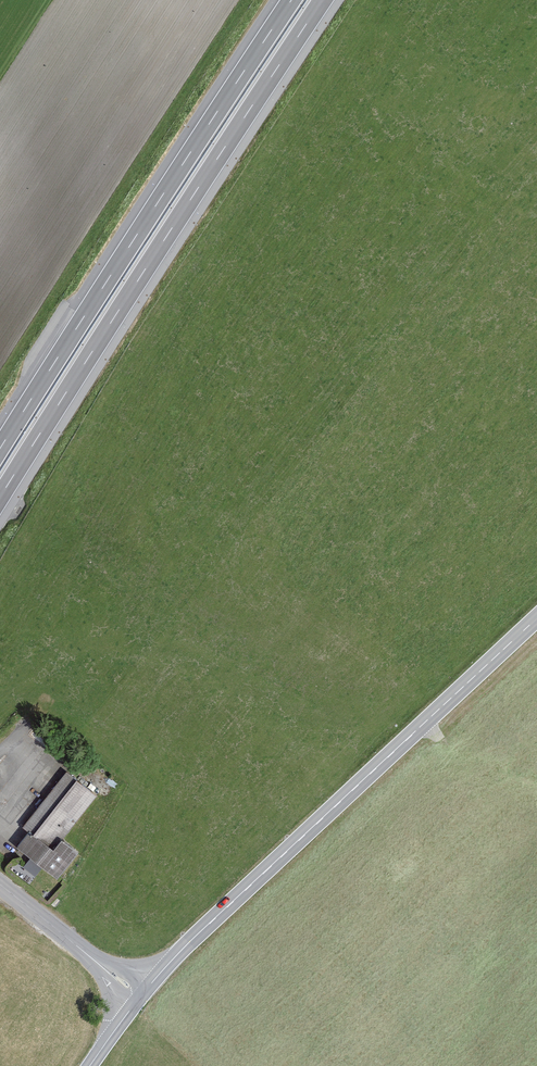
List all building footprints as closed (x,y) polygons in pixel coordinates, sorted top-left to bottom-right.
[(54,879),(77,851),(61,837),(96,795),(66,770),(19,825),(27,832),(15,846),(54,879)]
